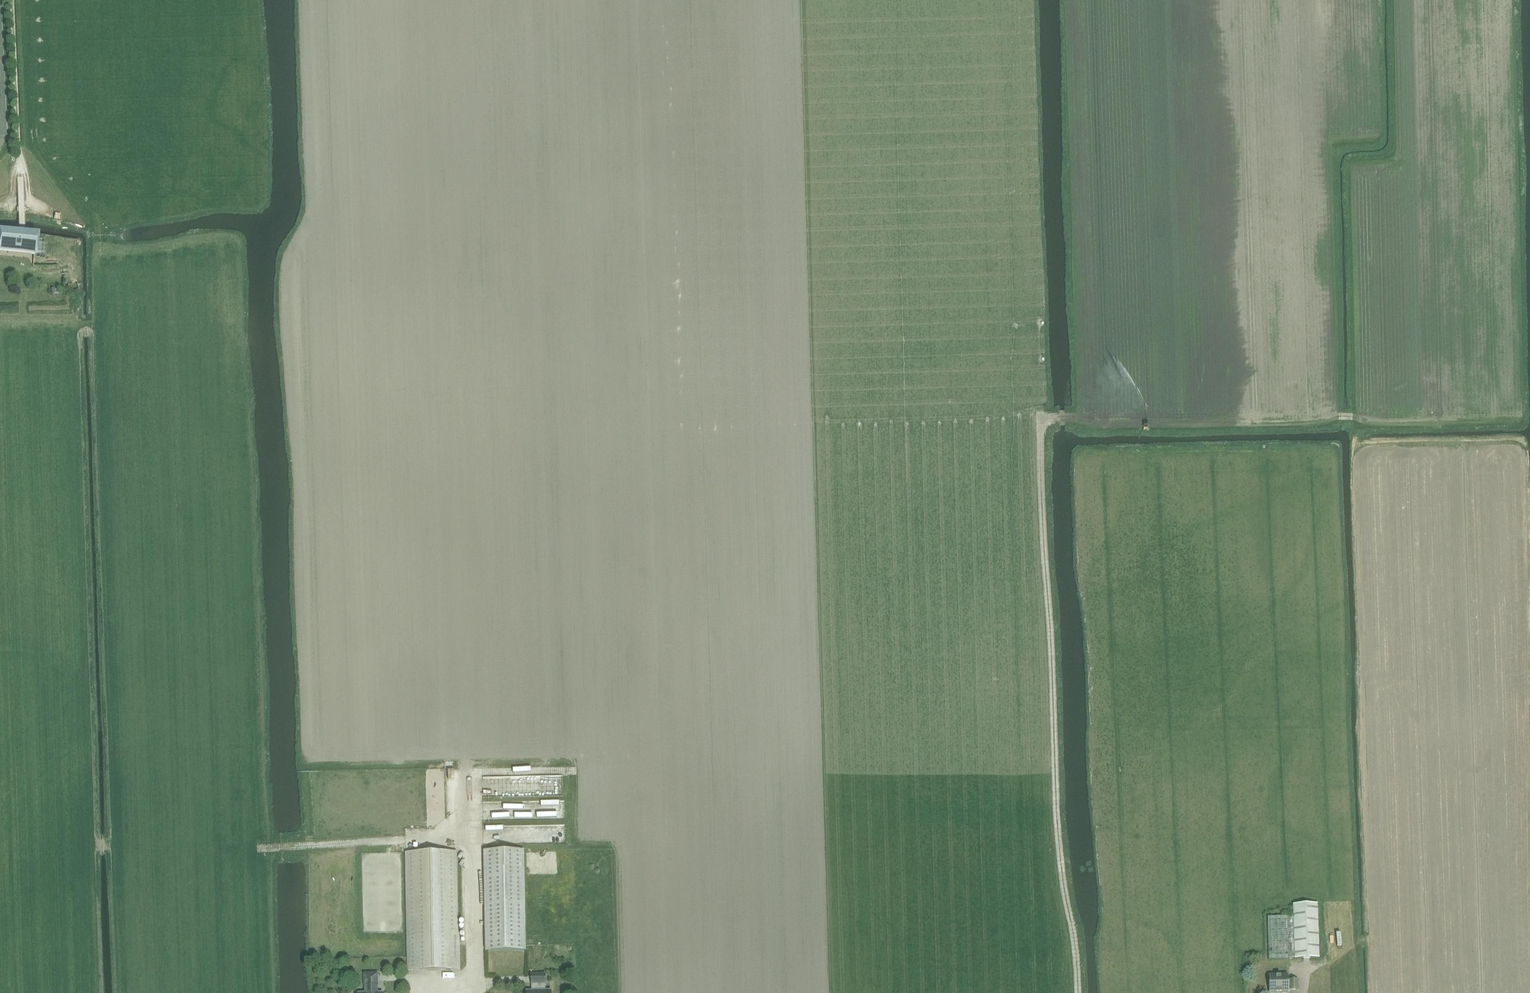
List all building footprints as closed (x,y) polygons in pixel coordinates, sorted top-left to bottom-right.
[(47,228),(40,231),(41,236),(49,233),(47,228)] [(36,236),(25,235),(19,235),(1,233),(0,233),(0,255),(33,258),(36,237),(36,236)] [(1337,421),(1351,421),(1351,413),(1338,413),(1337,421)] [(562,822),(562,781),(487,781),(487,798),(481,798),(481,827),(490,827),(490,821),(562,822)] [(486,951),(526,950),(524,851),(484,851),(486,951)] [(457,852),(406,853),(408,970),(460,969),(459,933),(458,933),(457,852)] [(1318,903),(1294,904),(1294,916),(1268,917),(1269,959),(1320,957),(1318,903)] [(382,992),(376,992),(376,986),(378,986),(378,973),(364,973),(364,986),(366,986),(367,992),(382,992)] [(544,984),(546,984),(545,974),(531,974),(532,984),(533,984),(533,991),(526,991),(526,992),(551,992),(551,991),(544,991),(544,984)] [(1288,992),(1288,990),(1299,989),(1299,979),(1288,980),(1288,974),(1270,975),(1270,992),(1275,992),(1288,992)]
